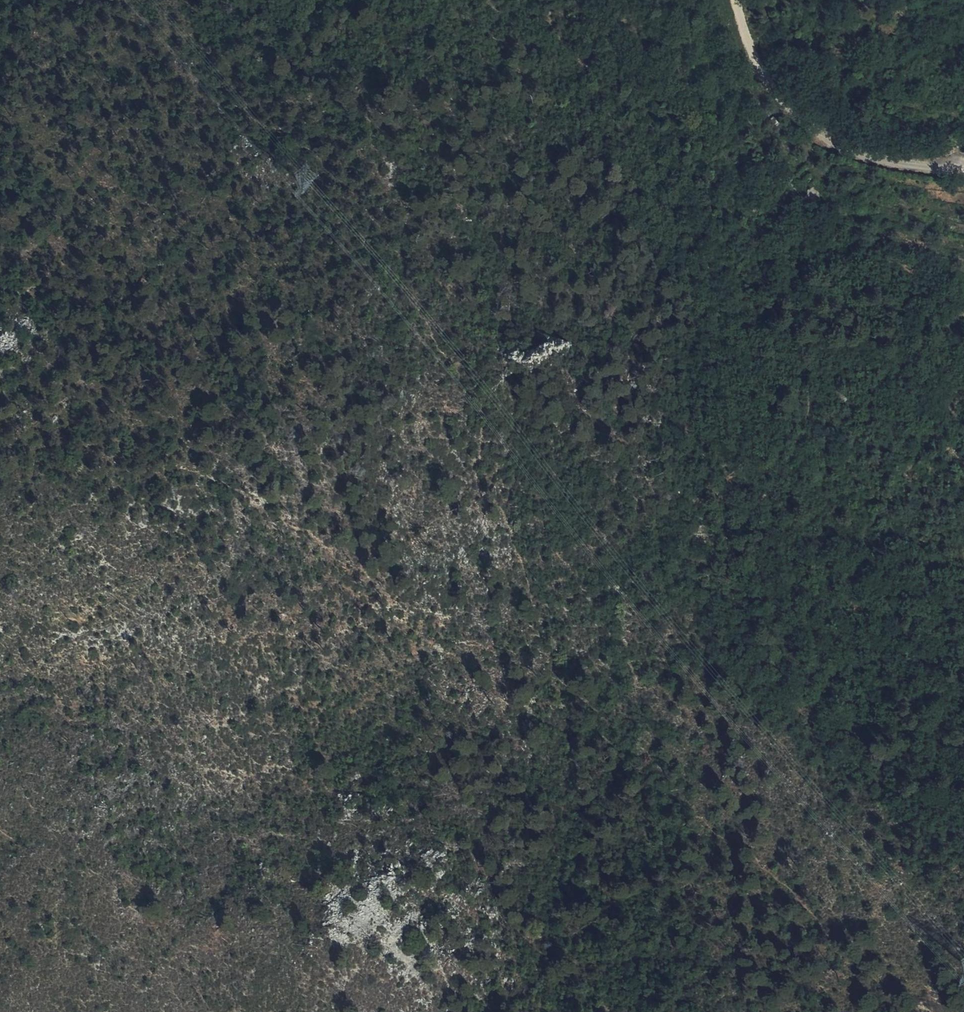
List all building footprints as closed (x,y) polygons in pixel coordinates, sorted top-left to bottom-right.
[(794,168),(786,177),(787,178),(795,186),(803,177),(794,168)]
